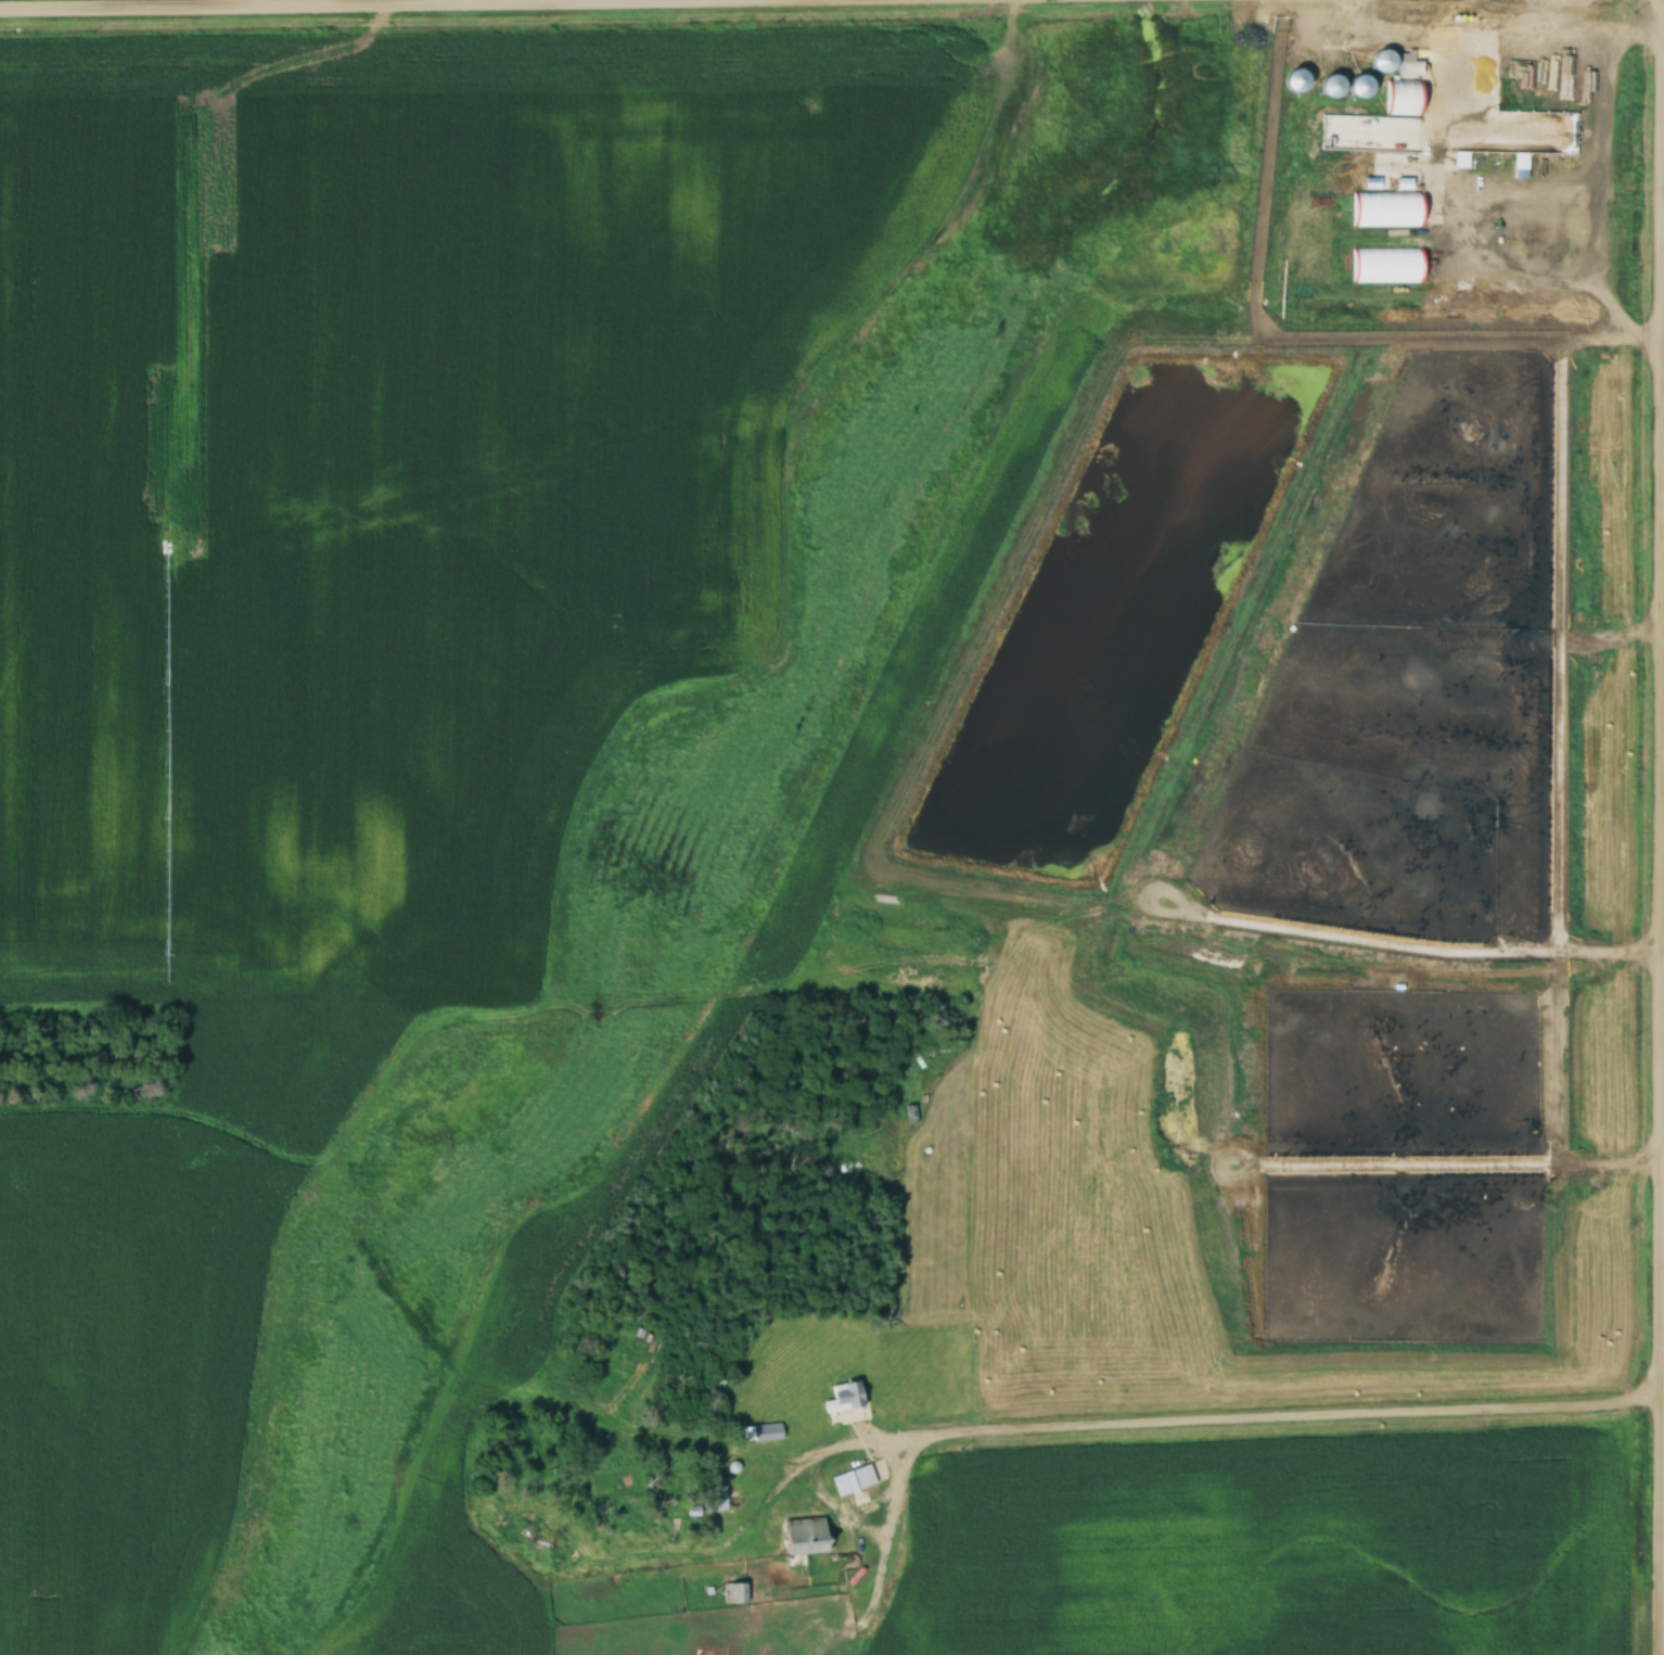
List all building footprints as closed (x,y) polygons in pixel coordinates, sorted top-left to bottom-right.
[(1390,70),(1390,64),(1389,64),(1391,50),(1378,49),(1376,68),(1390,70)] [(1421,74),(1421,59),(1415,59),(1415,50),(1398,50),(1398,74),(1421,74)] [(1321,89),(1335,99),(1346,83),(1332,73),(1321,89)] [(1369,74),(1352,77),(1356,95),(1372,92),(1369,74)] [(823,1402),(825,1413),(862,1407),(858,1382),(830,1386),(832,1401),(823,1402)] [(753,1424),(754,1441),(782,1440),(781,1424),(753,1424)] [(832,1477),(839,1496),(875,1483),(869,1464),(832,1477)] [(707,1486),(707,1510),(726,1510),(726,1486),(707,1486)] [(784,1519),(785,1554),(825,1553),(824,1518),(784,1519)]
